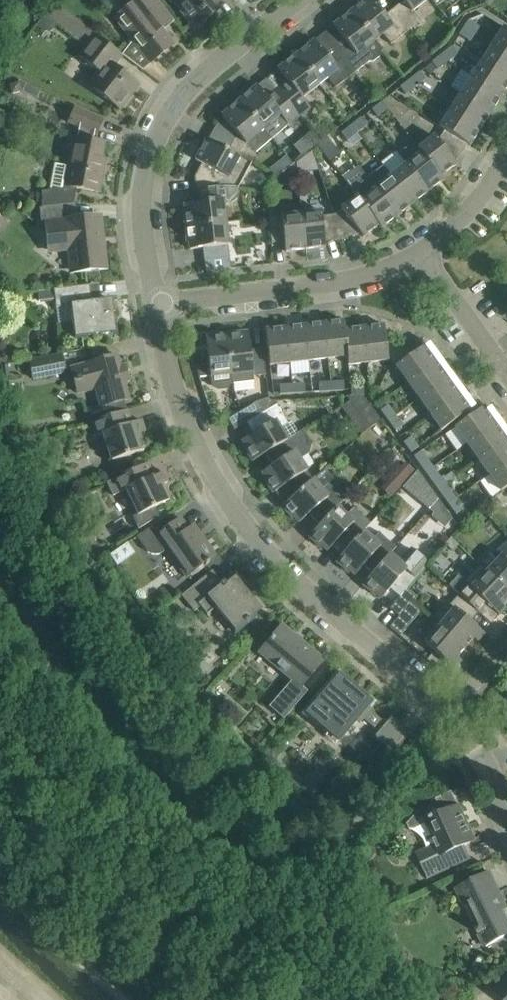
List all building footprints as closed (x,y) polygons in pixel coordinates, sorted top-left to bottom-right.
[(114,17),(125,31),(132,41),(121,55),(141,70),(150,63),(173,44),(162,30),(156,22),(167,13),(156,0),(122,0),(127,6),(114,17)] [(173,1),(182,13),(195,29),(210,17),(206,12),(221,0),(174,0),(173,1)] [(351,11),(374,41),(383,34),(391,44),(410,29),(394,8),(384,16),(372,0),(365,0),(351,11)] [(394,8),(410,29),(420,21),(412,11),(426,0),(402,0),(403,1),(394,8)] [(95,35),(55,4),(46,16),(44,14),(36,26),(43,32),(50,32),(56,24),(86,46),(79,57),(99,72),(89,85),(120,109),(138,85),(113,66),(121,55),(95,35)] [(382,51),(374,41),(351,11),(333,26),(347,44),(338,52),(355,73),(369,61),(372,62),(379,57),(379,53),(382,51)] [(467,20),(463,28),(475,35),(479,27),(467,20)] [(493,44),(506,53),(506,30),(503,27),(493,44)] [(470,42),(475,35),(463,28),(458,35),(470,42)] [(335,88),(355,73),(338,52),(329,59),(314,40),(296,55),(319,84),(328,77),(335,88)] [(482,60),(506,77),(506,53),(493,44),(482,60)] [(441,54),(447,62),(457,54),(451,47),(441,54)] [(447,62),(441,54),(431,62),(437,70),(447,62)] [(301,98),(319,84),(296,55),(277,70),(292,88),(282,96),(299,116),(309,108),(301,98)] [(501,96),(506,87),(506,77),(482,60),(471,77),(501,96)] [(409,80),(415,87),(425,80),(419,72),(409,80)] [(491,113),(501,96),(471,77),(461,93),(491,113)] [(405,95),(415,87),(409,80),(399,87),(405,95)] [(18,82),(8,84),(11,94),(21,91),(18,82)] [(257,86),(239,101),(271,139),(288,124),(299,116),(282,96),(272,104),(257,86)] [(480,129),(491,113),(461,93),(450,110),(480,129)] [(271,139),(239,101),(221,116),(237,135),(228,151),(251,163),(256,154),(255,153),(262,147),(271,139)] [(371,109),(377,117),(387,110),(381,102),(371,109)] [(41,208),(65,205),(73,204),(77,188),(99,192),(104,168),(100,168),(104,143),(92,141),(94,134),(96,134),(103,120),(84,112),(75,107),(68,122),(79,127),(77,138),(73,137),(67,167),(71,167),(67,186),(77,188),(41,192),(42,202),(40,202),(41,208)] [(469,146),(480,129),(450,110),(439,127),(445,130),(467,144),(469,146)] [(360,118),(351,125),(357,133),(367,126),(360,118)] [(347,141),(357,133),(351,125),(341,133),(347,141)] [(434,136),(418,148),(440,176),(456,164),(455,162),(467,144),(445,130),(438,140),(434,136)] [(311,132),(302,139),(311,149),(319,142),(311,132)] [(316,145),(317,145),(322,153),(333,145),(327,137),(316,145)] [(194,177),(196,190),(221,187),(221,188),(237,188),(251,163),(228,151),(206,139),(195,160),(202,164),(194,177)] [(413,141),(398,153),(406,164),(428,192),(443,180),(440,176),(418,148),(413,141)] [(281,160),(280,166),(284,171),(285,170),(292,165),(286,157),(281,160)] [(292,165),(285,170),(291,179),(297,179),(296,162),(292,165)] [(428,192),(406,164),(390,176),(412,204),(428,192)] [(382,165),(367,177),(397,216),(412,204),(390,176),(382,165)] [(381,228),(397,216),(367,177),(351,190),(356,197),(378,225),(381,228)] [(221,187),(196,190),(197,202),(184,204),(185,210),(183,210),(185,227),(225,222),(223,205),(228,204),(233,202),(237,199),(239,193),(238,189),(237,188),(221,188),(221,187)] [(356,197),(333,215),(336,241),(341,240),(360,233),(363,237),(378,225),(356,197)] [(67,220),(65,205),(41,208),(39,208),(41,225),(47,224),(49,249),(69,246),(72,271),(105,268),(99,217),(67,220)] [(321,211),(301,213),(305,249),(325,247),(325,242),(336,241),(333,215),(322,216),(321,211)] [(285,251),(305,249),(301,213),(268,217),(269,224),(271,243),(284,242),(285,251)] [(225,222),(185,227),(187,243),(189,243),(189,249),(203,248),(205,261),(206,272),(231,269),(228,245),(225,222)] [(53,289),(37,291),(38,304),(55,302),(56,308),(71,306),(73,322),(74,338),(95,335),(115,333),(111,300),(100,301),(91,302),(89,285),(69,287),(53,289)] [(348,356),(345,329),(344,321),(324,323),(328,359),(348,356)] [(324,323),(305,325),(309,361),(328,359),(324,323)] [(289,363),(309,361),(305,325),(285,328),(289,363)] [(388,361),(392,363),(399,347),(386,340),(384,325),(364,327),(369,363),(388,361)] [(345,329),(348,356),(349,365),(369,363),(364,327),(345,329)] [(270,365),(289,363),(285,328),(265,330),(267,350),(270,365)] [(248,332),(227,334),(232,384),(252,382),(252,376),(266,375),(263,349),(250,350),(248,332)] [(209,364),(196,365),(199,377),(210,376),(211,385),(218,390),(228,389),(232,384),(227,334),(205,337),(209,364)] [(412,354),(399,347),(392,363),(396,366),(407,382),(436,361),(425,345),(412,354)] [(65,373),(62,355),(29,361),(32,379),(65,373)] [(129,399),(117,355),(88,363),(71,368),(78,393),(95,389),(100,407),(129,399)] [(407,382),(419,398),(448,377),(436,361),(407,382)] [(419,398),(430,414),(459,393),(448,377),(419,398)] [(319,392),(334,391),(334,381),(318,382),(319,392)] [(334,381),(334,391),(350,390),(349,381),(334,381)] [(291,384),(292,394),(305,393),(304,383),(291,384)] [(292,394),(291,384),(279,385),(279,395),(292,394)] [(363,395),(363,385),(351,386),(351,396),(363,395)] [(459,393),(430,414),(442,430),(471,409),(459,393)] [(370,427),(380,420),(362,397),(351,397),(351,402),(370,427)] [(228,420),(234,430),(246,422),(261,414),(255,403),(228,420)] [(252,461),(265,453),(295,435),(276,405),(261,414),(246,422),(253,433),(242,440),(245,446),(243,447),(252,461)] [(388,420),(395,415),(388,405),(381,410),(388,420)] [(455,427),(466,443),(495,422),(483,406),(455,427)] [(131,424),(127,410),(91,422),(96,436),(103,434),(112,461),(144,450),(137,428),(142,426),(141,420),(131,424)] [(403,425),(395,415),(388,420),(395,431),(403,425)] [(506,438),(495,422),(466,443),(478,459),(506,438)] [(303,430),(295,435),(265,453),(273,465),(262,472),(265,478),(264,479),(273,493),(290,482),(297,493),(312,479),(307,471),(300,459),(307,454),(311,444),(303,430)] [(418,447),(411,437),(403,442),(411,452),(418,447)] [(489,475),(506,462),(506,439),(506,438),(478,459),(489,475)] [(425,472),(433,467),(421,451),(414,457),(425,472)] [(123,462),(103,468),(106,477),(126,471),(123,462)] [(405,462),(393,475),(403,484),(415,471),(405,462)] [(489,475),(501,491),(506,487),(506,462),(489,475)] [(113,479),(106,483),(112,496),(119,493),(126,489),(138,514),(132,517),(138,529),(158,516),(154,508),(169,500),(162,485),(167,482),(162,471),(153,476),(147,463),(129,472),(113,479)] [(433,467),(425,472),(437,489),(448,482),(454,477),(451,473),(444,478),(442,475),(440,477),(433,467)] [(309,514),(318,525),(337,507),(343,501),(328,483),(321,489),(312,479),(297,493),(282,506),(293,519),(295,518),(299,523),(309,514)] [(413,479),(400,496),(414,507),(427,490),(413,479)] [(448,482),(437,489),(448,505),(455,499),(448,489),(451,487),(448,482)] [(436,499),(428,509),(437,517),(444,509),(436,499)] [(455,499),(448,505),(455,514),(462,509),(455,499)] [(346,516),(337,507),(318,525),(308,537),(321,548),(322,547),(327,551),(336,541),(346,550),(363,531),(371,523),(354,507),(346,516)] [(188,530),(180,518),(161,532),(156,524),(137,537),(147,551),(151,553),(154,554),(157,554),(159,554),(166,549),(186,576),(204,564),(205,565),(209,563),(208,561),(215,556),(194,526),(188,530)] [(373,573),(389,554),(395,547),(379,533),(373,540),(363,531),(346,550),(336,561),(349,572),(350,571),(355,575),(363,565),(372,573),(373,573)] [(453,551),(458,545),(451,537),(445,544),(453,551)] [(497,551),(501,556),(486,571),(486,572),(506,592),(506,543),(497,551)] [(372,573),(362,584),(363,585),(375,595),(377,594),(381,598),(390,588),(400,597),(406,589),(422,570),(429,562),(412,548),(405,556),(399,563),(390,554),(389,554),(373,573),(372,573)] [(458,595),(478,613),(486,604),(499,615),(505,608),(502,605),(506,599),(506,592),(486,572),(486,571),(481,566),(466,582),(458,575),(448,586),(458,595)] [(221,582),(212,570),(181,595),(194,611),(200,606),(207,615),(216,608),(235,630),(245,622),(246,623),(250,620),(248,619),(260,609),(249,595),(253,592),(248,586),(243,590),(239,584),(240,583),(234,577),(226,584),(223,581),(221,582)] [(400,597),(390,608),(399,616),(411,603),(412,601),(416,597),(406,589),(400,597)] [(470,622),(478,613),(458,595),(449,605),(454,609),(439,625),(465,647),(473,638),(477,641),(484,634),(470,622)] [(398,617),(390,626),(400,635),(408,626),(398,617)] [(456,657),(465,647),(439,625),(424,642),(454,668),(461,661),(456,657)] [(260,651),(259,652),(262,655),(265,651),(292,674),(289,678),(292,680),(271,705),(286,717),(306,692),(300,687),(310,676),(323,660),(282,626),(269,641),(266,645),(260,651)] [(346,678),(340,672),(338,672),(332,678),(333,679),(305,713),(319,724),(320,723),(338,739),(355,720),(356,721),(361,716),(379,732),(374,737),(376,740),(392,753),(409,733),(390,718),(386,724),(367,707),(372,702),(345,679),(346,678)] [(421,808),(407,823),(410,830),(427,822),(434,838),(437,844),(430,847),(427,848),(416,853),(427,878),(441,871),(452,867),(470,858),(464,845),(475,840),(459,805),(453,792),(452,791),(451,791),(435,798),(442,812),(431,817),(421,808)] [(490,872),(456,889),(465,905),(469,903),(481,928),(477,930),(484,946),(495,940),(506,935),(506,919),(493,891),(498,889),(490,872)] [(345,875),(335,881),(342,894),(346,892),(352,889),(345,875)] [(498,985),(493,990),(503,999),(506,999),(506,977),(498,985)]
